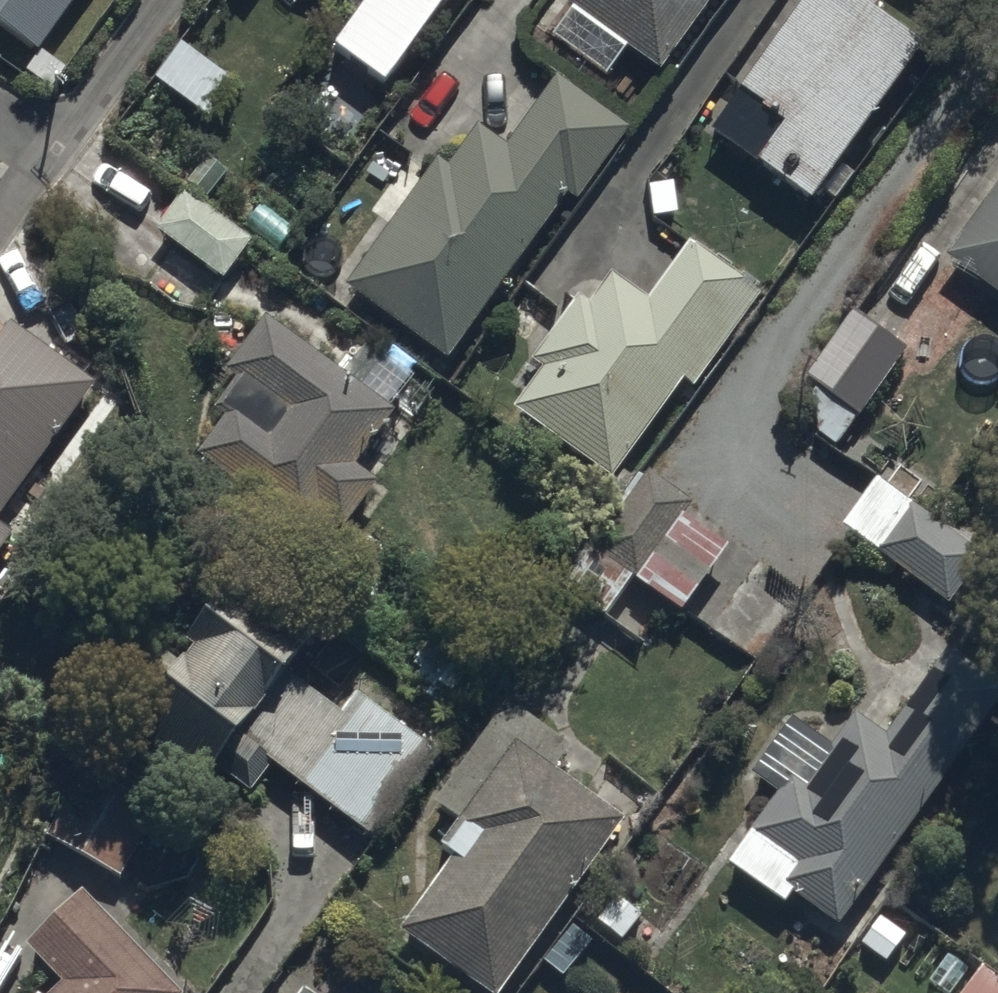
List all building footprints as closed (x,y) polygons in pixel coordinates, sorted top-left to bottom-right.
[(39,54),(79,0),(0,0),(0,25),(39,54)] [(386,95),(454,0),(376,0),(335,58),(386,95)] [(660,80),(714,0),(578,0),(566,17),(660,80)] [(818,205),(937,35),(886,0),(808,0),(743,93),(787,124),(759,164),(818,205)] [(474,118),(347,289),(454,369),(630,131),(559,79),(510,145),(474,118)] [(946,262),(997,299),(997,189),(946,262)] [(180,200),(154,237),(223,285),(249,248),(180,200)] [(515,409),(620,486),(762,296),(692,244),(650,300),(615,274),(515,409)] [(780,414),(834,454),(910,352),(856,312),(780,414)] [(249,396),(205,459),(314,537),(402,414),(266,317),(223,378),(249,396)] [(93,385),(0,318),(0,512),(93,385)] [(640,476),(564,593),(609,623),(634,584),(687,619),(739,539),(640,476)] [(844,531),(956,608),(991,557),(879,480),(844,531)] [(19,530),(0,516),(0,557),(19,530)] [(376,842),(437,755),(219,604),(129,733),(242,811),(271,769),(376,842)] [(416,678),(406,693),(460,729),(504,664),(446,625),(412,675),(416,678)] [(840,929),(997,707),(997,680),(951,647),(887,737),(861,715),(835,746),(796,720),(756,779),(782,797),(738,861),(840,929)] [(481,992),(508,992),(627,824),(524,752),(396,933),(481,992)] [(48,841),(122,879),(157,813),(82,775),(48,841)] [(90,898),(34,952),(68,988),(63,992),(182,992),(90,898)] [(980,973),(965,992),(997,992),(997,986),(980,973)] [(312,984),(306,992),(326,992),(312,984)]
